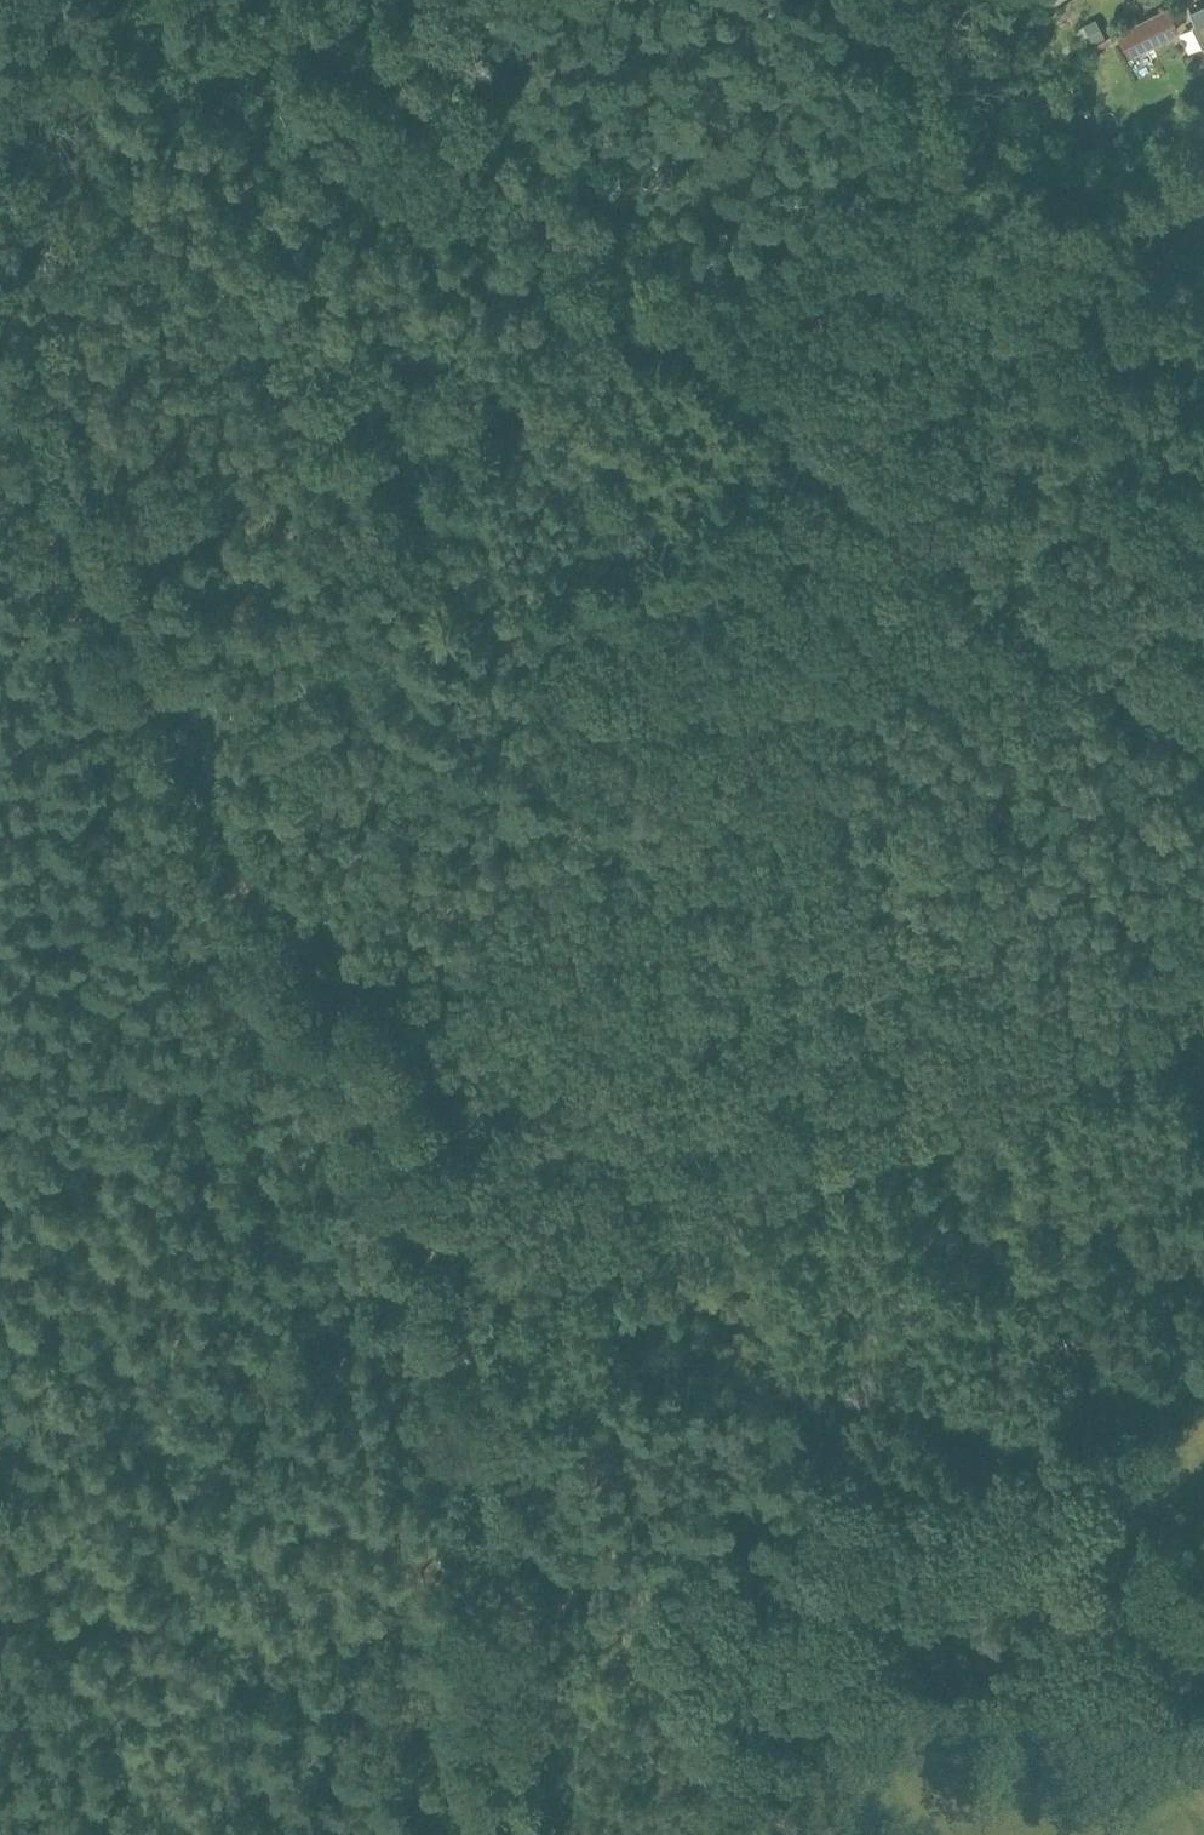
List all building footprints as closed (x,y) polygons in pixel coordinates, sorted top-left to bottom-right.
[(1129,55),(1179,29),(1168,6),(1117,32),(1129,55)] [(1083,24),(1093,43),(1105,37),(1096,18),(1083,24)] [(1174,395),(1180,414),(1196,410),(1190,391),(1174,395)]
